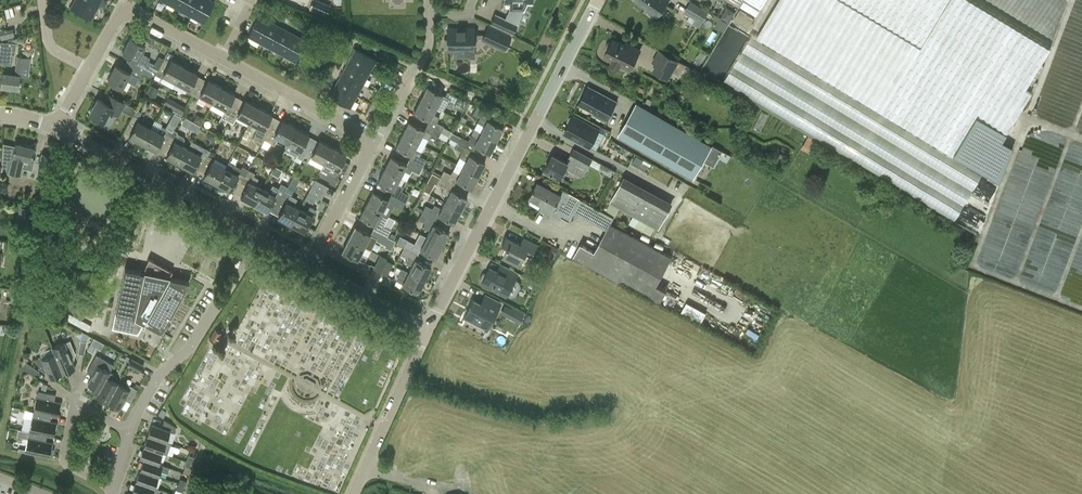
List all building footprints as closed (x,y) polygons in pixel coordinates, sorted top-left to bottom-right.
[(85,0),(74,0),(70,7),(91,19),(98,7),(85,0)] [(184,0),(169,0),(167,3),(179,10),(184,0)] [(200,0),(184,0),(179,10),(191,16),(200,0)] [(191,16),(203,23),(215,1),(212,0),(200,0),(191,16)] [(312,8),(326,14),(330,6),(317,0),(315,0),(312,8)] [(510,3),(510,9),(506,19),(495,14),(491,23),(513,33),(517,24),(512,22),(515,15),(515,9),(524,9),(527,3),(532,3),(532,0),(505,0),(505,3),(510,3)] [(669,0),(635,0),(646,8),(646,9),(657,17),(669,0)] [(709,10),(699,5),(691,0),(684,12),(702,23),(709,10)] [(743,0),(740,7),(757,14),(760,8),(743,0)] [(758,36),(954,155),(978,115),(1007,133),(1032,92),(1027,89),(1051,48),(972,0),(780,0),(758,36)] [(739,9),(733,19),(750,27),(755,17),(739,9)] [(260,42),(271,21),(259,15),(248,36),(260,42)] [(728,24),(720,19),(718,22),(715,27),(723,32),(728,24)] [(271,49),(283,28),(271,21),(260,42),(271,49)] [(488,26),(485,33),(494,37),(493,40),(505,46),(510,36),(488,26)] [(283,55),(295,34),(283,28),(271,49),(283,55)] [(447,39),(444,39),(444,46),(447,46),(447,50),(455,50),(455,57),(464,57),(464,50),(473,50),(473,38),(482,38),(483,39),(485,35),(482,34),(473,34),(473,29),(464,29),(464,30),(457,30),(457,29),(447,29),(447,39)] [(12,65),(15,44),(19,43),(18,34),(13,35),(13,39),(9,39),(9,42),(0,41),(0,64),(12,65)] [(295,34),(283,55),(295,62),(307,41),(295,34)] [(154,78),(156,75),(155,74),(164,58),(159,56),(155,64),(149,61),(151,58),(141,52),(145,45),(131,37),(123,53),(129,57),(126,62),(143,72),(153,78),(154,78)] [(619,67),(621,64),(630,69),(640,50),(626,42),(625,44),(613,38),(611,42),(610,42),(608,42),(605,48),(605,50),(607,51),(605,55),(613,59),(611,63),(619,67)] [(349,60),(370,72),(376,60),(355,48),(349,60)] [(687,65),(669,55),(660,50),(652,62),(657,65),(653,72),(669,81),(679,64),(681,65),(680,67),(684,70),(687,65)] [(15,74),(3,72),(1,86),(18,88),(19,75),(28,76),(30,57),(17,56),(15,74)] [(155,74),(156,75),(162,78),(164,75),(176,82),(184,66),(171,59),(170,60),(165,57),(164,59),(164,58),(155,74)] [(370,72),(349,60),(342,72),(363,84),(370,72)] [(136,85),(143,72),(126,62),(123,68),(116,65),(108,80),(122,88),(126,80),(136,85)] [(184,66),(176,82),(189,89),(187,92),(193,95),(202,78),(197,75),(197,73),(184,66)] [(363,84),(342,72),(336,84),(357,95),(363,84)] [(213,102),(221,86),(208,79),(207,81),(202,78),(193,95),(199,98),(201,96),(213,102)] [(357,95),(336,84),(329,96),(350,108),(357,95)] [(155,99),(160,89),(151,85),(147,94),(155,99)] [(221,86),(213,102),(226,109),(219,121),(225,125),(228,120),(227,120),(239,98),(234,95),(234,93),(221,86)] [(445,90),(443,94),(427,86),(420,99),(436,107),(443,111),(447,104),(454,108),(459,98),(445,90)] [(580,102),(595,110),(594,112),(608,119),(617,102),(596,90),(594,92),(587,88),(580,102)] [(109,112),(119,117),(127,104),(112,95),(107,103),(98,98),(89,114),(106,123),(108,124),(110,123),(112,122),(112,119),(112,117),(110,115),(108,114),(109,112)] [(181,115),(185,108),(167,98),(163,105),(181,115)] [(250,122),(258,106),(245,99),(244,101),(239,98),(227,120),(228,120),(234,124),(238,116),(250,122)] [(420,99),(413,111),(430,120),(427,124),(446,134),(446,135),(449,136),(452,131),(444,127),(444,126),(437,122),(440,117),(432,113),(436,107),(420,99)] [(714,146),(638,102),(619,134),(695,178),(714,146)] [(258,106),(250,122),(259,128),(253,138),(262,143),(276,118),(271,115),(271,113),(258,106)] [(480,132),(496,140),(503,127),(488,120),(491,114),(475,106),(471,112),(481,117),(478,122),(483,125),(480,132)] [(142,143),(151,127),(139,121),(140,118),(134,115),(125,132),(130,135),(129,136),(142,143)] [(1003,141),(1007,133),(978,115),(954,155),(1000,182),(1013,147),(1003,141)] [(182,123),(196,131),(200,124),(185,116),(182,123)] [(467,119),(461,116),(458,121),(465,124),(467,119)] [(599,129),(574,116),(573,117),(572,116),(570,117),(568,121),(568,122),(570,123),(564,133),(590,147),(599,129)] [(287,142),(295,127),(282,119),(281,121),(276,118),(262,143),(263,144),(265,140),(275,145),(279,138),(287,142)] [(442,132),(427,124),(425,129),(409,121),(402,134),(418,142),(421,135),(429,139),(431,134),(438,138),(440,134),(442,132)] [(151,127),(142,143),(155,150),(156,149),(161,152),(172,132),(161,126),(158,131),(151,127)] [(295,127),(287,142),(287,143),(284,149),(297,156),(295,158),(295,160),(300,163),(305,156),(304,155),(313,138),(308,135),(309,134),(295,127)] [(179,163),(188,147),(183,144),(185,140),(184,137),(177,133),(178,132),(174,130),(173,132),(172,132),(161,152),(166,155),(166,156),(179,163)] [(496,140),(480,132),(477,138),(471,135),(468,140),(461,137),(460,139),(453,135),(451,139),(473,150),(472,150),(474,151),(477,146),(490,153),(496,140)] [(418,142),(402,134),(396,146),(412,155),(410,159),(424,167),(427,160),(420,156),(422,152),(414,148),(418,142)] [(802,148),(814,155),(819,146),(818,145),(820,142),(810,136),(808,139),(807,139),(802,148)] [(324,163),(333,147),(320,140),(319,141),(313,138),(304,155),(305,156),(310,159),(309,162),(321,169),(324,163)] [(462,167),(478,175),(485,162),(470,155),(472,150),(473,150),(451,139),(450,139),(449,142),(455,146),(456,144),(457,144),(455,148),(462,152),(460,157),(466,160),(462,167)] [(188,147),(179,163),(193,171),(193,169),(198,172),(208,155),(209,155),(211,151),(192,141),(189,148),(188,147)] [(32,158),(34,147),(33,147),(34,144),(27,143),(27,145),(16,143),(14,148),(6,146),(7,144),(5,144),(3,168),(4,168),(5,164),(11,166),(11,168),(20,170),(22,163),(30,165),(32,158)] [(333,147),(324,163),(321,169),(322,168),(335,176),(338,170),(337,170),(346,154),(333,147)] [(553,154),(545,169),(560,178),(566,168),(576,173),(581,164),(586,167),(587,167),(589,164),(592,158),(574,149),(567,162),(553,154)] [(42,153),(38,169),(49,172),(53,156),(42,153)] [(216,183),(225,168),(213,161),(215,158),(209,155),(208,155),(198,172),(204,175),(203,176),(216,183)] [(390,156),(384,168),(400,177),(403,170),(411,174),(412,170),(420,174),(424,167),(410,159),(407,164),(397,159),(396,160),(395,159),(395,158),(390,156)] [(615,170),(592,158),(589,164),(612,176),(615,170)] [(643,161),(637,158),(634,164),(640,167),(643,161)] [(225,168),(216,183),(230,191),(230,190),(235,192),(248,169),(243,166),(242,169),(229,162),(225,168)] [(478,175),(462,167),(459,173),(453,170),(451,174),(444,171),(442,175),(433,171),(432,173),(454,184),(457,180),(472,188),(478,175)] [(400,177),(384,168),(377,181),(394,189),(392,194),(406,202),(409,195),(402,191),(404,187),(397,183),(400,177)] [(254,203),(262,188),(256,184),(259,178),(254,176),(255,173),(248,169),(235,192),(241,195),(241,197),(254,203)] [(444,201),(460,209),(467,197),(452,189),(454,184),(432,173),(431,175),(440,179),(437,185),(444,188),(442,192),(448,195),(444,201)] [(610,202),(659,229),(674,203),(625,176),(610,202)] [(329,187),(316,180),(312,186),(325,193),(329,187)] [(538,181),(530,196),(541,203),(550,187),(538,181)] [(262,188),(254,203),(267,211),(268,210),(273,212),(285,190),(286,191),(288,187),(282,184),(279,188),(273,185),(269,191),(262,188)] [(542,203),(539,208),(562,220),(563,218),(570,221),(575,212),(606,229),(595,251),(581,243),(573,257),(619,282),(621,279),(652,295),(651,297),(661,303),(669,288),(658,282),(672,256),(662,251),(665,245),(655,239),(652,245),(611,223),(614,217),(554,184),(552,189),(550,187),(541,203),(542,203)] [(309,192),(322,199),(325,193),(312,186),(309,192)] [(291,224),(300,208),(294,205),(298,199),(291,195),(292,194),(286,191),(285,190),(273,212),(279,216),(278,217),(291,224)] [(372,191),(366,203),(389,215),(395,205),(402,209),(406,202),(392,194),(389,199),(372,191)] [(460,209),(444,201),(441,208),(435,205),(433,209),(426,205),(422,212),(437,219),(439,215),(453,222),(460,209)] [(389,215),(366,203),(359,216),(379,226),(376,231),(388,237),(392,229),(384,225),(389,215)] [(19,222),(33,222),(33,207),(19,206),(19,222)] [(300,208),(291,224),(304,231),(316,210),(310,207),(307,212),(300,208)] [(426,236),(442,245),(449,232),(434,224),(437,219),(422,212),(419,219),(426,223),(424,227),(430,230),(426,236)] [(388,237),(376,231),(374,236),(354,226),(348,238),(367,248),(371,242),(374,243),(375,244),(377,240),(384,244),(388,237)] [(426,236),(420,233),(415,244),(408,240),(405,247),(418,254),(421,249),(435,257),(442,245),(426,236)] [(530,256),(536,244),(523,238),(520,243),(505,236),(501,243),(506,246),(505,247),(505,248),(501,257),(518,266),(524,253),(530,256)] [(364,255),(367,248),(348,238),(341,251),(357,259),(365,263),(365,262),(368,257),(364,255)] [(550,252),(556,255),(559,249),(553,246),(550,252)] [(424,280),(431,267),(416,259),(418,254),(405,247),(401,254),(408,258),(406,262),(412,265),(408,271),(424,280)] [(381,255),(374,268),(380,271),(386,260),(386,258),(381,255)] [(144,272),(125,268),(112,328),(138,333),(145,322),(162,331),(189,281),(169,277),(172,271),(149,258),(148,260),(147,262),(146,264),(145,267),(144,272)] [(387,275),(393,264),(386,260),(380,271),(387,275)] [(480,281),(482,282),(481,283),(505,296),(506,295),(511,297),(516,296),(521,286),(519,282),(514,279),(516,274),(504,268),(501,273),(489,267),(486,273),(485,273),(483,273),(480,278),(480,281)] [(408,271),(404,269),(401,275),(399,275),(396,280),(402,283),(402,284),(418,292),(424,280),(408,271)] [(478,290),(476,298),(481,299),(484,291),(478,290)] [(464,317),(484,327),(488,329),(502,303),(488,295),(483,305),(473,299),(464,317)] [(508,313),(511,307),(505,304),(502,310),(508,313)] [(36,307),(42,321),(50,314),(36,307)] [(92,325),(69,312),(66,318),(88,331),(92,325)] [(221,331),(215,327),(209,337),(215,341),(217,338),(217,339),(220,334),(219,334),(221,331)] [(78,353),(84,354),(87,341),(80,340),(78,353)] [(75,368),(72,360),(74,359),(75,353),(70,341),(66,343),(65,342),(52,347),(54,353),(63,373),(75,368)] [(54,353),(42,358),(42,356),(36,359),(39,368),(45,371),(47,371),(50,378),(63,373),(54,353)] [(99,390),(110,371),(110,372),(114,364),(106,360),(96,354),(87,371),(93,374),(88,384),(90,385),(89,388),(95,391),(97,389),(99,390)] [(129,364),(141,371),(144,365),(132,359),(129,364)] [(23,367),(34,375),(38,370),(26,362),(23,367)] [(108,402),(118,383),(110,379),(114,374),(110,372),(110,371),(99,390),(96,396),(108,402)] [(118,383),(108,402),(119,408),(125,399),(130,402),(139,385),(136,384),(134,387),(127,383),(125,387),(118,383)] [(62,402),(54,401),(56,394),(38,391),(37,397),(36,397),(34,411),(51,415),(57,416),(59,406),(61,406),(61,403),(62,402)] [(163,417),(167,411),(162,408),(158,414),(163,417)] [(34,411),(33,417),(32,417),(29,431),(30,431),(47,435),(53,436),(55,426),(56,426),(57,423),(50,421),(51,415),(34,411)] [(166,441),(170,430),(174,432),(176,426),(164,419),(161,427),(152,423),(148,435),(156,438),(166,441)] [(28,438),(28,437),(25,451),(49,456),(49,454),(53,455),(54,448),(51,448),(51,446),(52,447),(53,443),(46,441),(47,435),(30,431),(28,438)] [(171,443),(166,441),(156,438),(148,435),(144,446),(162,452),(167,454),(171,443)] [(162,465),(162,464),(158,463),(162,452),(144,446),(140,457),(159,463),(162,465)] [(195,457),(189,454),(186,461),(193,463),(195,457)] [(170,467),(162,465),(159,463),(140,457),(144,458),(140,469),(155,474),(158,476),(160,470),(167,473),(170,467)] [(158,476),(155,474),(140,469),(136,480),(154,487),(158,476)] [(153,492),(159,493),(161,489),(154,487),(136,480),(132,491),(139,493),(152,493),(153,492)] [(176,489),(183,492),(185,485),(178,483),(176,489)]
